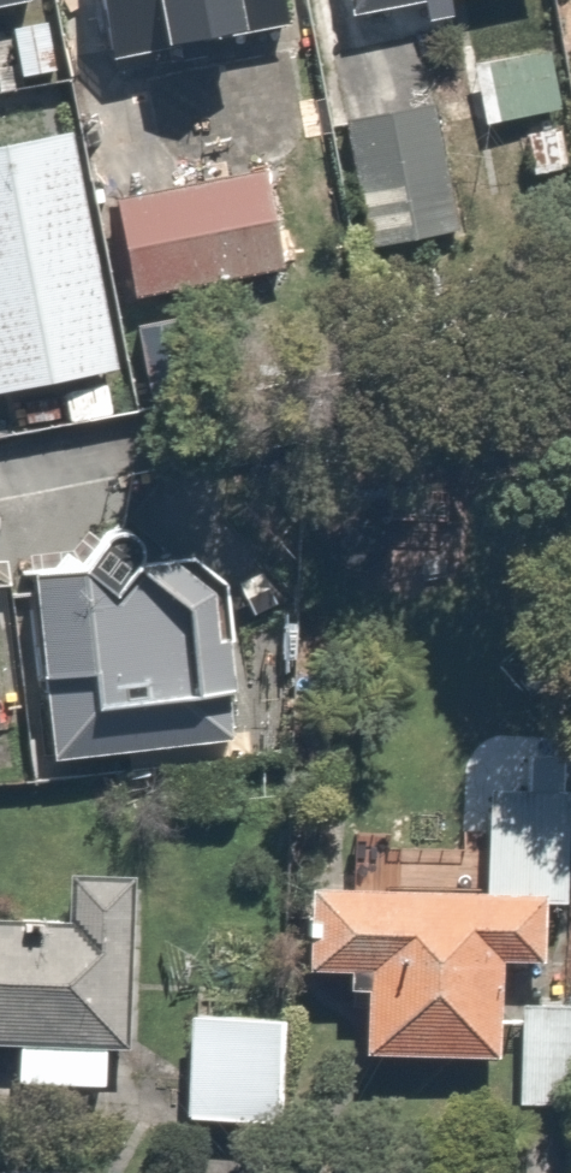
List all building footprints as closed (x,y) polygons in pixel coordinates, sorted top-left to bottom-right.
[(54,2),(54,0),(0,0),(0,13),(54,2)] [(232,0),(113,0),(126,67),(240,44),(232,0)] [(361,11),(421,0),(359,0),(361,11)] [(65,12),(8,23),(22,97),(79,86),(65,12)] [(456,231),(420,20),(346,33),(312,39),(348,250),(456,231)] [(559,49),(469,65),(480,131),(570,115),(559,49)] [(70,125),(0,142),(0,408),(128,378),(70,125)] [(231,178),(120,203),(140,295),(251,270),(231,178)] [(114,566),(24,579),(53,774),(226,748),(219,702),(136,714),(114,566)] [(311,872),(301,990),(380,997),(375,1057),(519,1069),(528,961),(556,963),(561,909),(570,910),(570,792),(494,785),(485,887),(311,872)] [(22,1044),(19,1087),(127,1093),(130,1032),(145,1033),(154,880),(71,874),(68,922),(0,918),(0,1042),(22,1044)] [(303,1014),(194,1008),(188,1124),(297,1130),(303,1014)]
